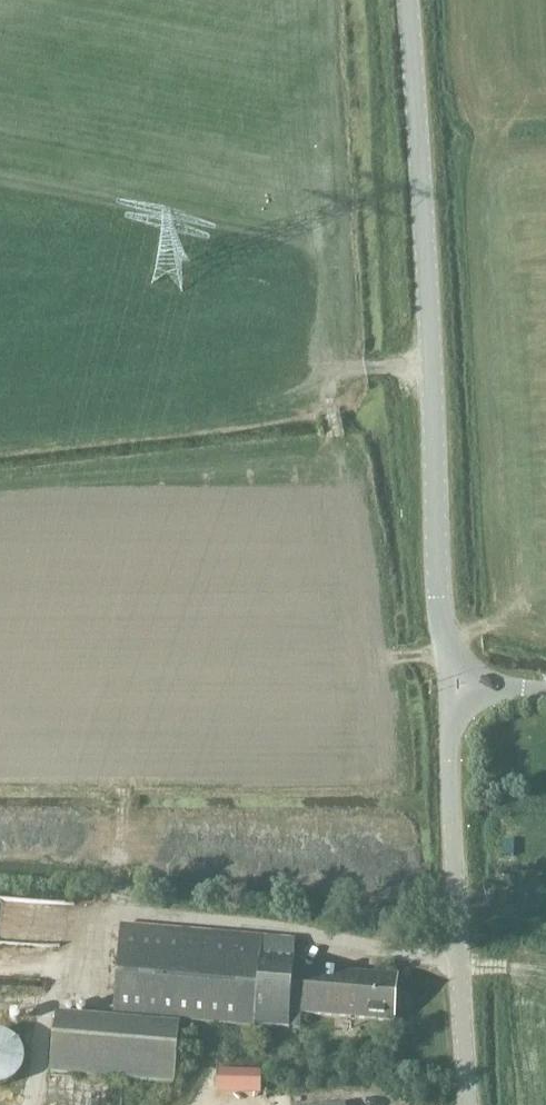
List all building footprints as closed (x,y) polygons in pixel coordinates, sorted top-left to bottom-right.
[(112,1019),(180,1025),(180,1023),(254,1030),(254,1027),(301,1030),(302,1018),(396,1026),(399,976),(294,967),(296,939),(120,925),(112,1019)] [(180,1025),(112,1019),(54,1015),(50,1075),(175,1086),(180,1025)] [(15,1083),(23,1064),(17,1047),(0,1038),(0,1088),(15,1083)]
